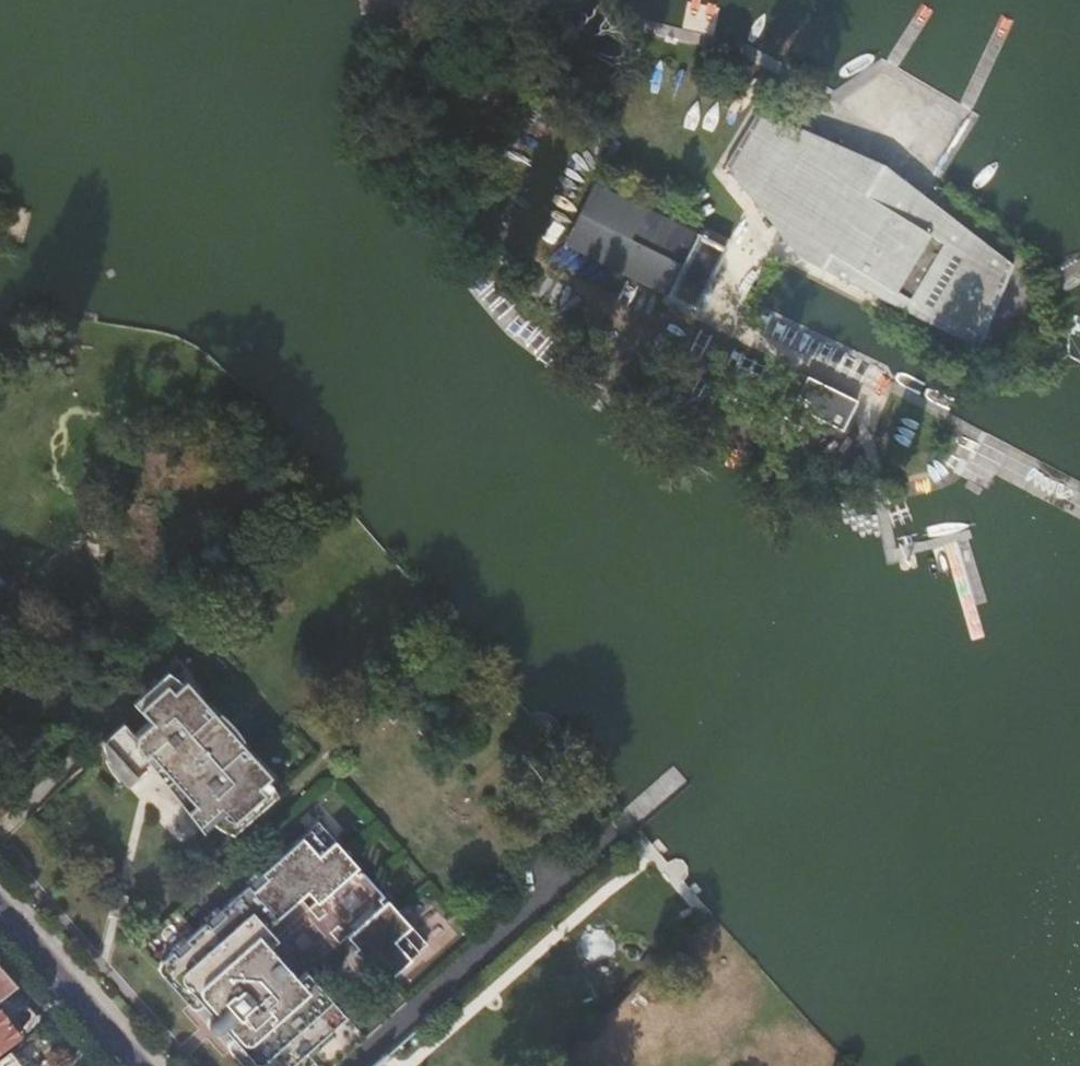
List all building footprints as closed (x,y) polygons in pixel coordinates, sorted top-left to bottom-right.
[(637,66),(628,63),(625,73),(634,75),(637,66)] [(1011,268),(1012,264),(955,220),(953,227),(944,222),(948,215),(884,165),(758,110),(756,112),(762,116),(730,168),(725,163),(723,166),(797,256),(893,305),(897,298),(905,303),(902,310),(977,348),(979,345),(972,342),(1001,273),(1005,263),(1011,268)] [(762,116),(756,112),(725,163),(730,168),(762,116)] [(564,243),(665,293),(664,296),(694,311),(711,277),(705,274),(718,246),(724,249),(726,247),(695,232),(694,234),(593,184),(564,243)] [(955,220),(948,215),(944,222),(953,227),(955,220)] [(724,249),(718,246),(705,274),(711,277),(724,249)] [(972,342),(979,345),(1011,268),(1005,263),(1001,273),(972,342)] [(905,303),(897,298),(893,305),(902,310),(905,303)] [(806,376),(791,406),(842,431),(857,401),(806,376)] [(782,419),(773,433),(787,442),(796,428),(782,419)] [(439,621),(426,633),(433,641),(446,628),(439,621)] [(12,675),(0,662),(0,685),(12,675)] [(207,819),(219,827),(258,789),(255,786),(267,776),(246,752),(241,752),(205,710),(205,704),(182,679),(171,689),(159,676),(131,702),(147,720),(131,733),(121,721),(106,735),(100,737),(105,756),(110,761),(109,763),(127,783),(153,760),(151,756),(157,753),(184,796),(180,801),(198,827),(207,819)] [(267,800),(258,789),(219,827),(234,836),(235,829),(267,800)] [(136,947),(193,1010),(203,1007),(232,1040),(228,1049),(244,1065),(313,1065),(315,1064),(318,1065),(336,1065),(368,1035),(306,971),(299,978),(274,952),(264,941),(272,933),(314,897),(323,907),(314,915),(341,943),(349,935),(358,944),(353,948),(362,958),(357,962),(367,973),(372,970),(378,976),(383,972),(390,978),(430,943),(318,821),(237,895),(216,874),(136,947)] [(422,927),(439,942),(453,926),(436,911),(422,927)] [(264,941),(274,952),(282,945),(272,933),(264,941)] [(16,991),(0,973),(0,1003),(16,991)] [(451,994),(434,1009),(442,1018),(459,1003),(451,994)] [(16,1041),(0,1019),(0,1053),(16,1041)] [(7,1053),(0,1059),(0,1065),(17,1065),(7,1053)]
